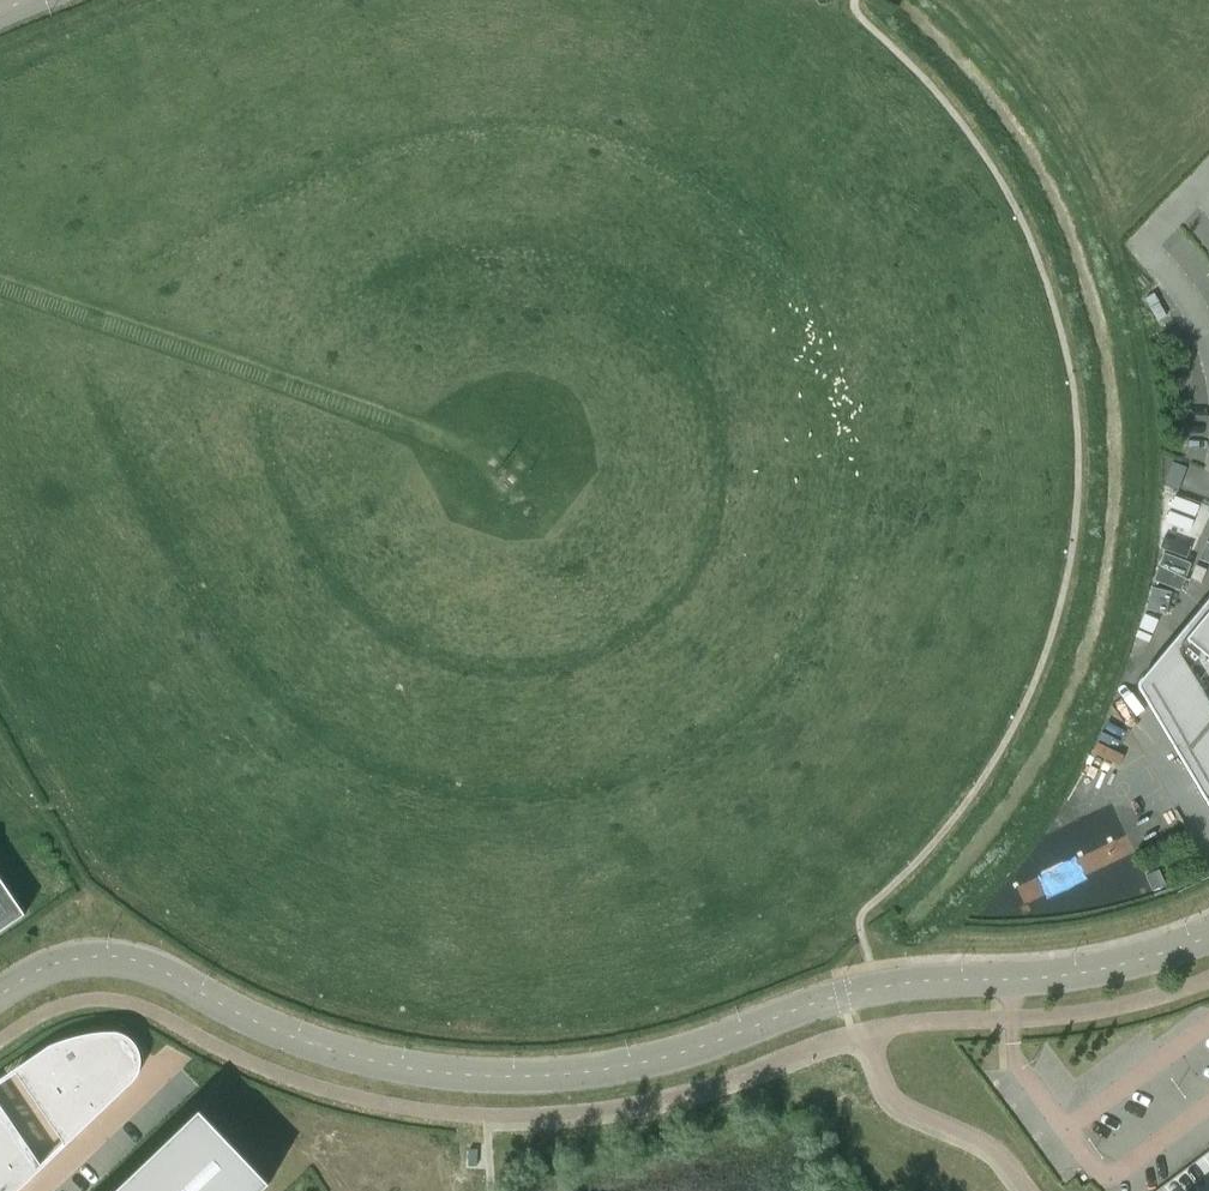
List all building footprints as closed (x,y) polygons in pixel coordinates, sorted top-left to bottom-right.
[(1186,467),(1172,462),(1164,485),(1178,490),(1186,467)] [(1164,553),(1153,581),(1180,592),(1191,564),(1164,553)] [(1208,805),(1208,599),(1140,682),(1140,683),(1139,684),(1139,685),(1139,686),(1139,687),(1139,688),(1140,689),(1208,805)] [(1043,891),(1136,855),(1122,820),(1067,841),(1071,851),(1033,866),(1037,875),(1017,883),(1024,901),(1044,893),(1043,891)] [(1159,869),(1145,875),(1152,890),(1165,884),(1159,869)] [(26,914),(0,877),(0,932),(26,914)] [(50,1048),(15,1072),(64,1144),(133,1079),(135,1076),(136,1073),(137,1071),(138,1069),(139,1066),(139,1063),(139,1060),(139,1058),(138,1055),(137,1053),(136,1050),(134,1046),(132,1044),(131,1042),(128,1039),(126,1038),(122,1036),(119,1035),(115,1034),(107,1034),(98,1035),(90,1036),(79,1039),(71,1040),(64,1042),(56,1046),(50,1048)] [(42,1166),(0,1104),(0,1190),(16,1190),(42,1166)] [(270,1184),(200,1111),(116,1190),(262,1190),(270,1184)]
